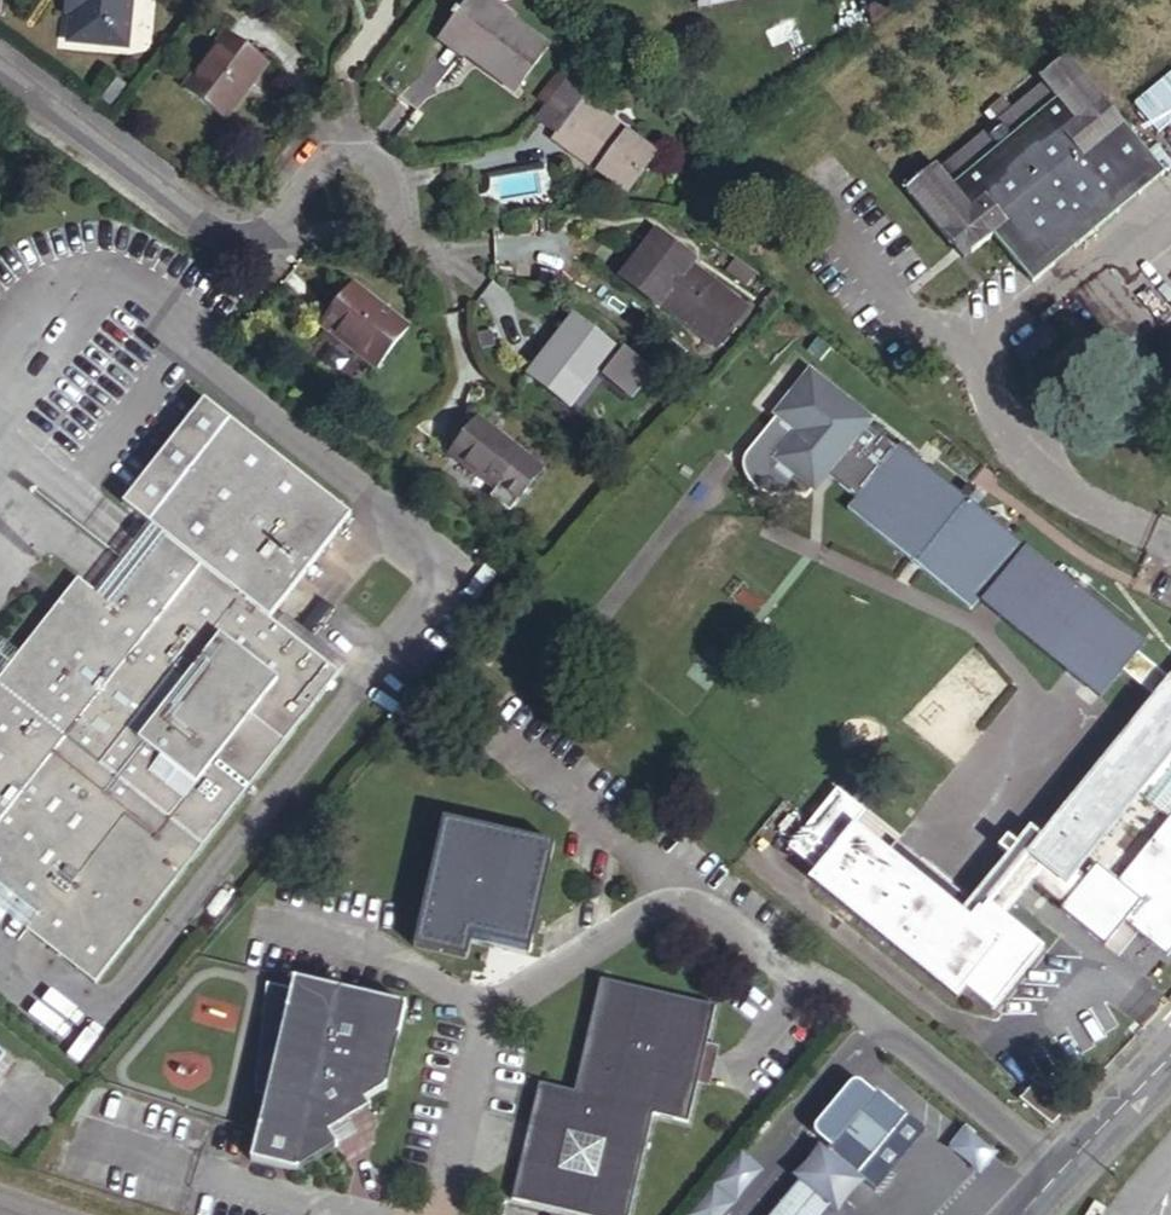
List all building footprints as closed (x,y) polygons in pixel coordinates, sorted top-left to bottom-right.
[(68,9),(75,10),(77,0),(61,0),(60,8),(68,9)] [(68,9),(64,39),(127,48),(134,0),(77,0),(75,10),(68,9)] [(452,14),(474,28),(480,20),(530,56),(538,46),(474,0),(461,0),(452,0),(449,5),(455,10),(452,14)] [(452,14),(444,24),(465,41),(515,77),(530,56),(480,20),(474,28),(452,14)] [(465,41),(444,24),(436,35),(458,50),(465,41)] [(224,44),(184,100),(217,125),(258,68),(224,44)] [(1038,75),(1042,80),(1056,99),(1085,74),(1068,52),(1038,75)] [(1131,104),(1155,134),(1170,122),(1170,73),(1131,104)] [(1056,99),(1042,80),(1013,104),(999,115),(939,164),(937,161),(907,185),(965,256),(995,232),(1034,278),(1165,170),(1085,74),(1056,99)] [(114,79),(96,100),(106,109),(125,88),(114,79)] [(580,95),(559,79),(529,119),(550,135),(547,140),(562,152),(566,147),(594,168),(590,173),(619,195),(646,157),(575,102),(580,95)] [(999,115),(1013,104),(1003,92),(989,104),(999,115)] [(566,147),(562,152),(590,173),(594,168),(566,147)] [(650,305),(693,338),(707,320),(722,332),(735,315),(677,270),(681,266),(647,240),(614,285),(646,311),(650,305)] [(403,334),(349,292),(317,333),(371,376),(403,334)] [(707,320),(693,338),(708,350),(722,332),(707,320)] [(569,326),(538,364),(523,382),(559,411),(589,373),(597,380),(593,385),(615,402),(635,377),(613,360),(607,368),(599,361),(605,353),(569,326)] [(523,382),(538,364),(530,359),(516,377),(523,382)] [(894,445),(893,447),(860,422),(862,419),(803,373),(771,414),(794,431),(772,459),(808,487),(820,473),(852,498),(842,510),(966,607),(1017,543),(968,503),(955,493),(894,445)] [(252,415),(226,394),(144,497),(170,518),(252,415)] [(794,431),(771,414),(735,460),(737,471),(748,487),(760,493),(772,496),(789,493),(795,494),(800,498),(808,487),(772,459),(794,431)] [(46,921),(109,971),(315,708),(352,659),(295,615),(375,511),(252,415),(170,518),(187,532),(133,601),(115,588),(96,572),(39,645),(20,669),(16,675),(0,695),(0,856),(60,903),(46,921)] [(535,473),(470,423),(441,460),(488,496),(482,504),(502,519),(514,502),(513,493),(521,492),(535,473)] [(521,492),(513,493),(514,502),(521,492)] [(187,532),(170,518),(115,588),(133,601),(187,532)] [(1162,677),(1129,651),(1137,639),(1021,546),(979,601),(1094,693),(1115,668),(1148,694),(975,911),(966,925),(993,946),(960,989),(988,1011),(1037,948),(997,916),(1024,881),(1038,865),(1063,884),(1076,868),(1137,792),(1170,749),(1170,666),(1162,677)] [(4,656),(20,669),(39,645),(23,633),(4,656)] [(16,675),(0,662),(0,695),(16,675)] [(1137,792),(1166,816),(1115,878),(1094,861),(1083,874),(1076,868),(1063,884),(1038,865),(1024,881),(1057,906),(1054,909),(1101,945),(1120,921),(1126,912),(1140,922),(1133,931),(1165,954),(1170,947),(1170,749),(1137,792)] [(952,998),(960,989),(993,946),(966,925),(879,856),(845,829),(854,816),(824,793),(776,849),(808,875),(803,881),(952,998)] [(467,944),(487,948),(497,939),(503,952),(526,957),(552,843),(439,816),(408,948),(463,961),(467,944)] [(966,925),(975,911),(889,844),(879,856),(966,925)] [(46,921),(60,903),(0,856),(0,885),(46,921)] [(1126,912),(1120,921),(1133,931),(1140,922),(1126,912)] [(497,939),(487,948),(503,952),(497,939)] [(709,1009),(597,983),(571,1096),(683,1122),(691,1089),(700,1046),(709,1009)] [(401,1009),(290,984),(247,1163),(295,1172),(332,1150),(323,1136),(364,1112),(360,1105),(382,1091),(401,1009)] [(713,1049),(700,1046),(691,1089),(703,1091),(713,1049)] [(571,1096),(534,1085),(508,1203),(562,1214),(624,1214),(646,1117),(682,1125),(683,1122),(571,1096)] [(870,1091),(818,1152),(850,1179),(901,1117),(870,1091)] [(766,1214),(820,1214),(826,1207),(794,1181),(766,1214)] [(1099,1213),(1102,1214),(1112,1214),(1121,1201),(1111,1195),(1099,1213)]
